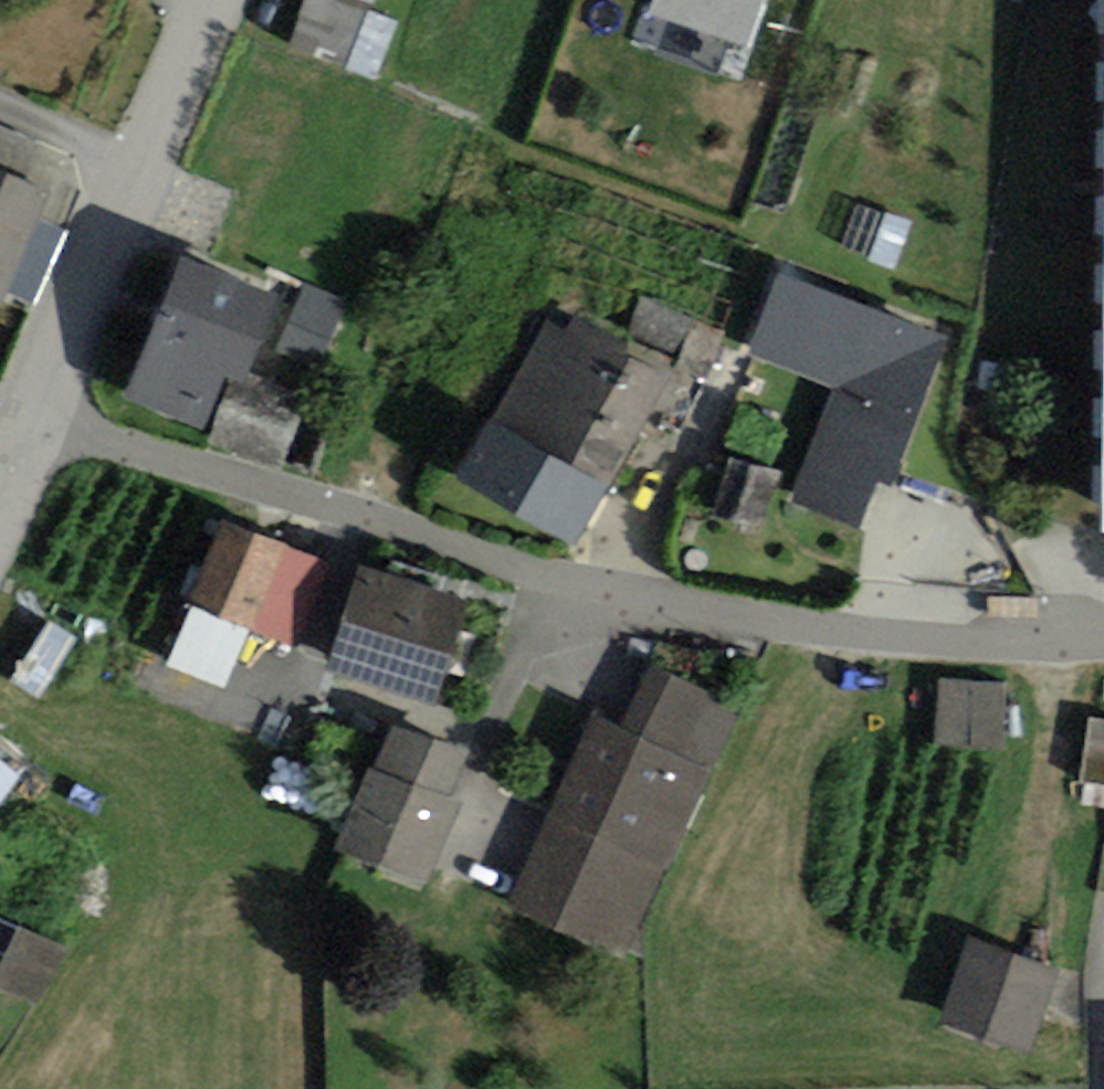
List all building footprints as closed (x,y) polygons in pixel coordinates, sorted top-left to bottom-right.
[(342,0),(303,0),(287,46),(377,78),(398,20),(342,0)] [(763,0),(651,0),(648,9),(748,43),(763,0)] [(21,183),(37,142),(0,127),(0,174),(21,183)] [(47,193),(21,183),(0,174),(0,304),(2,305),(7,293),(38,217),(47,193)] [(38,217),(7,293),(35,304),(66,228),(38,217)] [(181,257),(124,397),(203,431),(227,376),(232,378),(241,383),(246,371),(275,299),(181,257)] [(947,338),(779,274),(748,353),(835,387),(791,502),(860,528),(877,482),(889,487),(916,418),(947,338)] [(316,368),(348,300),(308,281),(276,349),(316,368)] [(487,425),(610,490),(668,381),(623,357),(631,343),(573,312),(565,326),(545,316),(487,425)] [(309,393),(246,371),(241,383),(232,378),(206,443),(282,467),(309,393)] [(581,544),(610,490),(487,425),(458,478),(581,544)] [(766,527),(779,472),(730,461),(718,516),(766,527)] [(295,646),(330,565),(225,520),(190,601),(252,628),(295,646)] [(325,669),(435,705),(468,601),(359,566),(325,669)] [(252,628),(190,601),(162,666),(225,692),(252,628)] [(622,723),(713,764),(739,705),(648,665),(622,723)] [(999,746),(1005,685),(938,679),(932,740),(999,746)] [(507,907),(626,960),(713,764),(622,723),(594,711),(507,907)] [(1090,720),(1080,780),(1103,784),(1103,722),(1090,720)] [(334,849),(428,886),(462,801),(450,796),(467,755),(392,725),(375,766),(368,764),(334,849)] [(19,778),(0,765),(0,803),(19,778)] [(19,927),(0,919),(0,950),(8,953),(19,927)] [(19,927),(8,953),(0,971),(0,988),(42,1005),(67,947),(19,927)] [(1059,971),(971,938),(940,1021),(1028,1054),(1059,971)]
